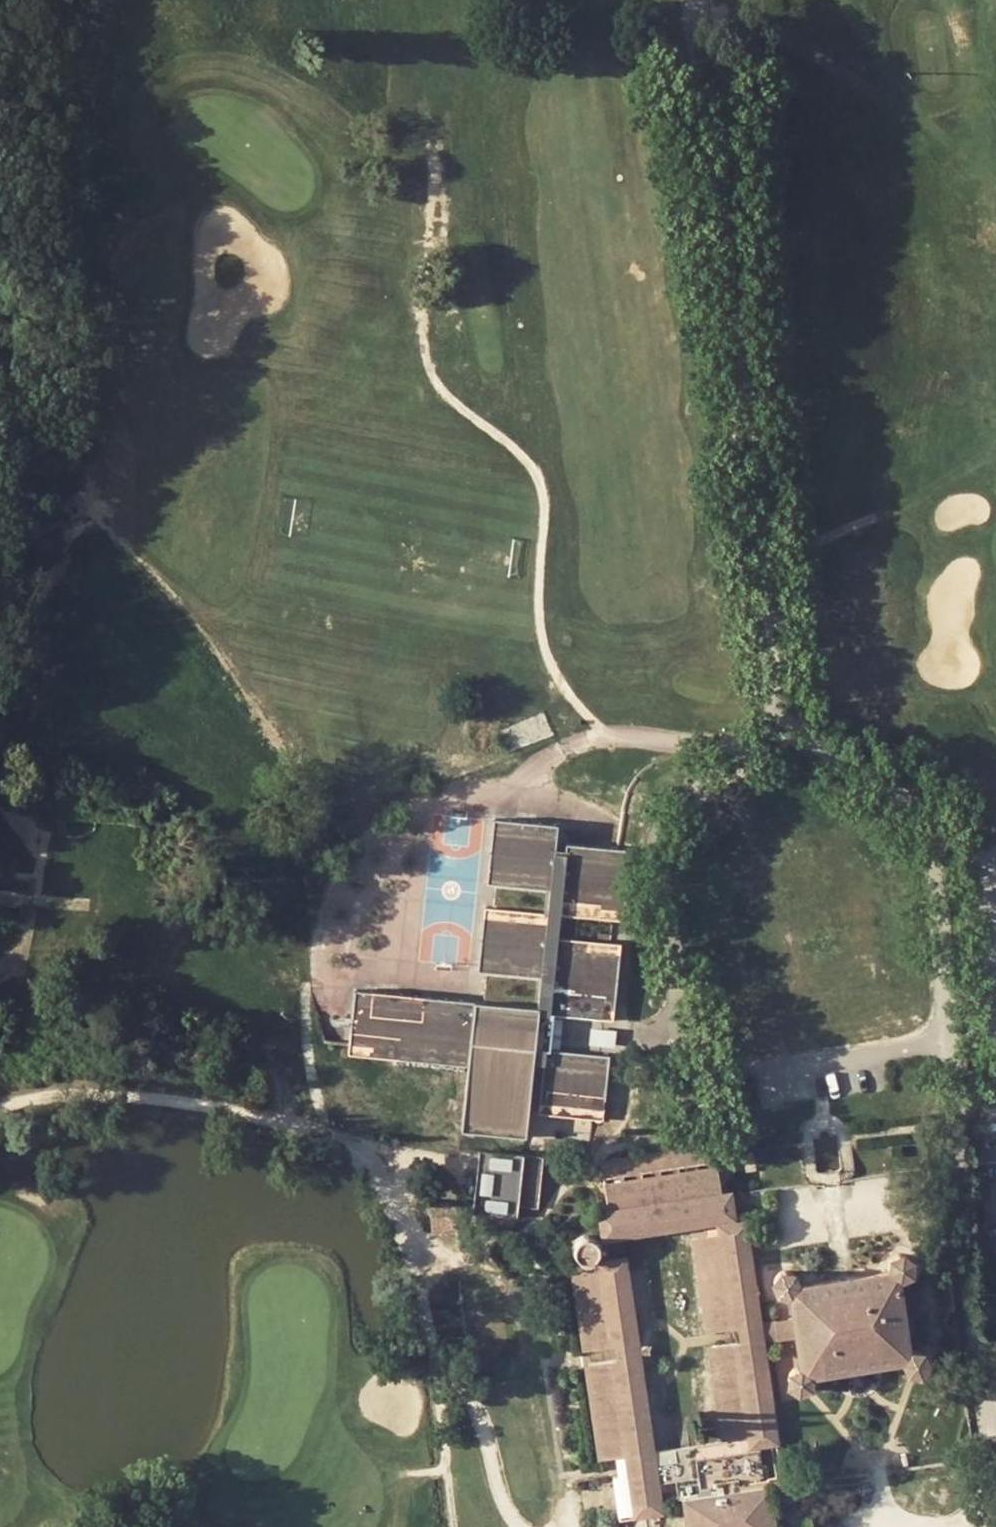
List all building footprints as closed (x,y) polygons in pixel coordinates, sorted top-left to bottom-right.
[(362,989),(354,1055),(473,1065),(466,1132),(528,1137),(535,1070),(545,1071),(541,1110),(611,1119),(618,1057),(548,1048),(552,1013),(623,1020),(631,948),(560,940),(563,913),(635,921),(642,851),(622,848),(566,840),(567,826),(502,819),(496,883),(556,889),(554,910),(492,903),(485,968),(546,974),(542,1010),(362,989)] [(590,1042),(616,1045),(617,1030),(592,1027),(590,1042)] [(716,1143),(605,1160),(608,1182),(720,1165),(716,1143)] [(755,1152),(746,1153),(749,1171),(758,1170),(755,1152)] [(538,1159),(475,1154),(470,1214),(515,1218),(516,1208),(534,1210),(538,1159)] [(612,1206),(616,1239),(719,1223),(728,1222),(724,1193),(720,1165),(608,1182),(612,1206)] [(891,1173),(845,1181),(855,1236),(900,1228),(891,1173)] [(724,1193),(728,1222),(740,1219),(735,1191),(724,1193)] [(457,1203),(435,1204),(437,1230),(459,1228),(457,1203)] [(600,1208),(605,1241),(616,1239),(612,1206),(600,1208)] [(721,1235),(753,1231),(751,1218),(740,1219),(728,1222),(719,1223),(721,1235)] [(736,1330),(766,1326),(753,1231),(721,1235),(700,1239),(714,1334),(736,1330)] [(590,1261),(595,1259),(598,1256),(600,1252),(600,1247),(599,1244),(597,1240),(593,1238),(588,1237),(583,1239),(579,1240),(577,1244),(576,1248),(576,1253),(578,1257),(582,1260),(586,1261),(590,1261)] [(910,1350),(901,1280),(905,1279),(909,1277),(912,1273),(914,1269),(913,1264),(911,1260),(909,1257),(904,1255),(900,1255),(896,1257),(892,1259),(890,1263),(889,1268),(890,1272),(801,1284),(799,1280),(797,1277),(792,1274),(788,1275),(784,1276),(780,1279),(778,1283),(778,1288),(779,1292),(781,1295),(785,1297),(790,1298),(791,1298),(801,1365),(797,1367),(794,1369),(792,1373),(791,1378),(792,1382),(795,1386),(799,1388),(803,1389),(807,1388),(811,1385),(814,1382),(814,1376),(905,1365),(908,1368),(911,1371),(916,1372),(920,1371),(924,1368),(926,1365),(927,1360),(927,1356),(924,1352),(921,1349),(916,1348),(912,1349),(910,1350)] [(601,1272),(633,1269),(631,1256),(599,1260),(601,1272)] [(614,1346),(642,1341),(633,1269),(601,1272),(580,1275),(590,1349),(614,1346)] [(738,1344),(769,1341),(766,1326),(736,1330),(738,1344)] [(658,1451),(645,1358),(617,1361),(592,1365),(606,1460),(625,1457),(632,1503),(665,1498),(663,1481),(699,1475),(702,1493),(685,1495),(689,1526),(779,1526),(774,1488),(783,1487),(777,1446),(783,1445),(769,1341),(738,1344),(716,1347),(730,1443),(658,1451)] [(617,1361),(645,1358),(642,1341),(614,1346),(617,1361)] [(665,1498),(632,1503),(634,1518),(667,1513),(665,1498)]
